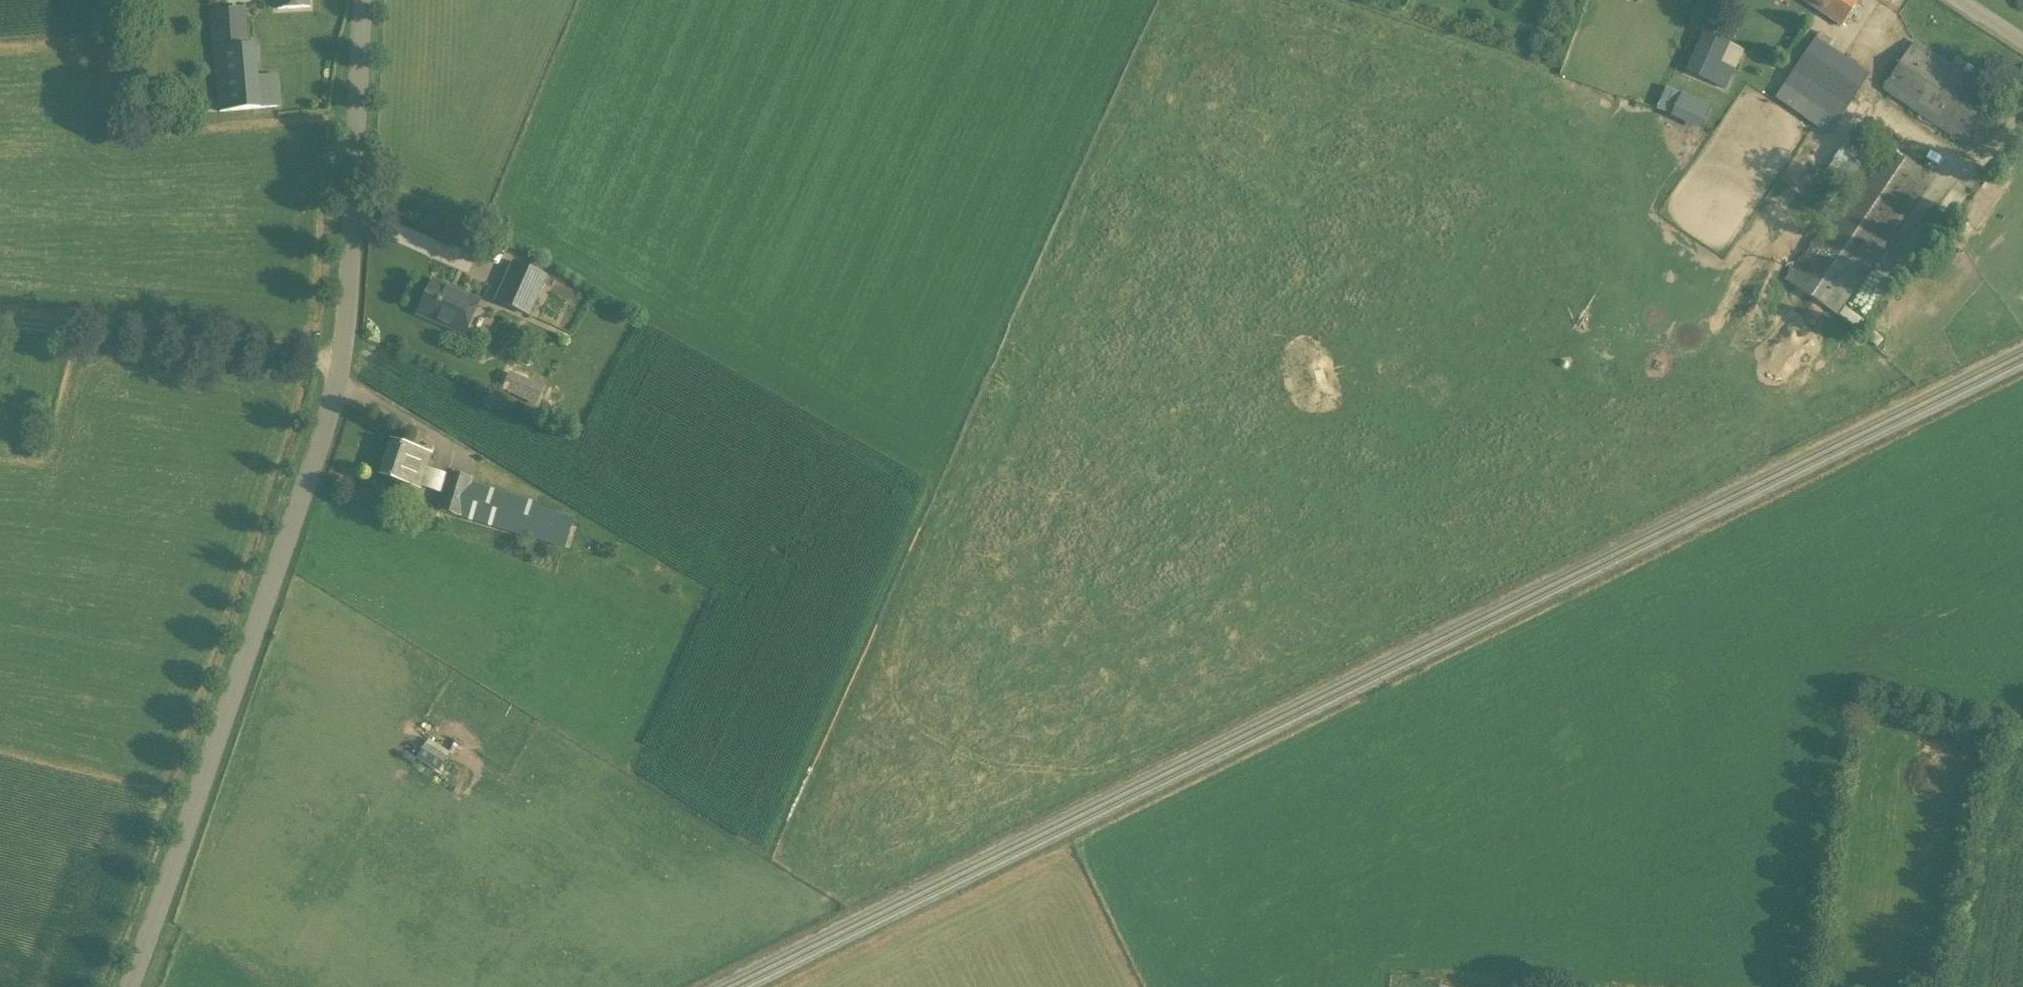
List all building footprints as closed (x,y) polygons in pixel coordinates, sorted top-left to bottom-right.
[(277,8),(310,7),(310,0),(277,0),(277,8)] [(1860,0),(1859,0),(1804,0),(1843,26),(1860,0)] [(243,9),(210,14),(219,113),(281,107),(278,75),(259,77),(255,44),(248,45),(243,9)] [(1703,32),(1686,70),(1724,88),(1733,69),(1718,63),(1727,43),(1703,32)] [(1814,39),(1781,87),(1796,97),(1799,94),(1801,96),(1792,108),(1830,132),(1834,125),(1836,126),(1869,77),(1814,39)] [(2007,103),(1917,42),(1882,91),(1974,153),(2007,103)] [(1669,86),(1659,109),(1706,129),(1716,105),(1669,86)] [(1930,180),(1878,145),(1785,280),(1838,317),(1930,180)] [(1925,225),(1906,244),(1916,255),(1936,237),(1925,225)] [(548,277),(512,261),(494,302),(529,318),(548,277)] [(433,281),(419,314),(464,334),(479,301),(433,281)] [(392,442),(381,476),(420,488),(431,454),(392,442)] [(437,510),(564,549),(573,519),(541,509),(537,503),(473,484),(474,480),(448,474),(437,510)] [(446,757),(425,744),(416,759),(437,772),(446,757)]
